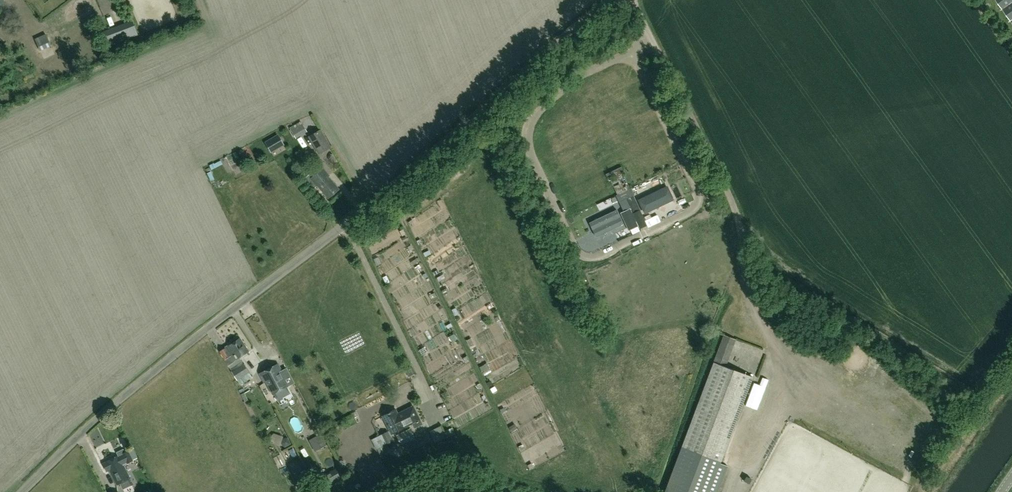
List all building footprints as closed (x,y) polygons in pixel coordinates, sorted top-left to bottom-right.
[(1011,26),(1011,0),(994,0),(1011,26)] [(115,44),(138,35),(132,21),(109,29),(115,44)] [(580,102),(585,107),(590,103),(585,97),(580,102)] [(306,130),(301,121),(290,127),(295,136),(306,130)] [(310,139),(319,155),(331,147),(321,129),(309,136),(310,139)] [(283,143),(278,134),(265,142),(270,151),(283,143)] [(533,139),(536,147),(543,144),(540,136),(533,139)] [(220,168),(232,163),(229,157),(217,162),(220,168)] [(339,190),(327,177),(330,175),(323,167),(309,179),(316,187),(317,186),(328,199),(339,190)] [(619,203),(627,199),(633,213),(632,213),(630,208),(620,212),(629,231),(638,226),(636,221),(642,218),(638,210),(640,210),(634,196),(632,190),(630,190),(623,175),(624,175),(621,168),(606,175),(609,182),(610,181),(617,196),(616,196),(619,203)] [(667,186),(637,200),(644,214),(674,200),(667,186)] [(616,208),(588,221),(595,236),(623,223),(616,208)] [(618,236),(627,231),(624,226),(615,231),(618,236)] [(728,467),(721,464),(753,378),(726,368),(736,341),(724,336),(665,491),(719,491),(728,467)] [(219,352),(228,366),(240,384),(252,377),(240,358),(249,353),(240,339),(219,352)] [(278,365),(259,375),(264,383),(266,383),(272,395),(273,395),(276,400),(290,393),(287,387),(288,387),(281,374),(283,373),(278,365)] [(404,371),(408,377),(415,373),(411,367),(404,371)] [(382,417),(391,435),(404,428),(412,424),(414,428),(422,424),(413,407),(397,414),(395,410),(382,417)] [(516,430),(513,425),(508,428),(512,433),(516,430)] [(410,428),(396,435),(403,449),(417,442),(410,428)] [(380,454),(395,446),(387,431),(380,434),(386,444),(377,449),(380,454)] [(290,445),(287,438),(281,439),(280,444),(284,448),(290,445)] [(326,445),(323,439),(317,442),(320,448),(326,445)] [(133,461),(128,452),(105,463),(103,464),(106,472),(109,471),(113,478),(116,485),(130,478),(126,471),(123,465),(127,464),(133,461)] [(325,486),(340,478),(335,468),(320,476),(325,486)]
